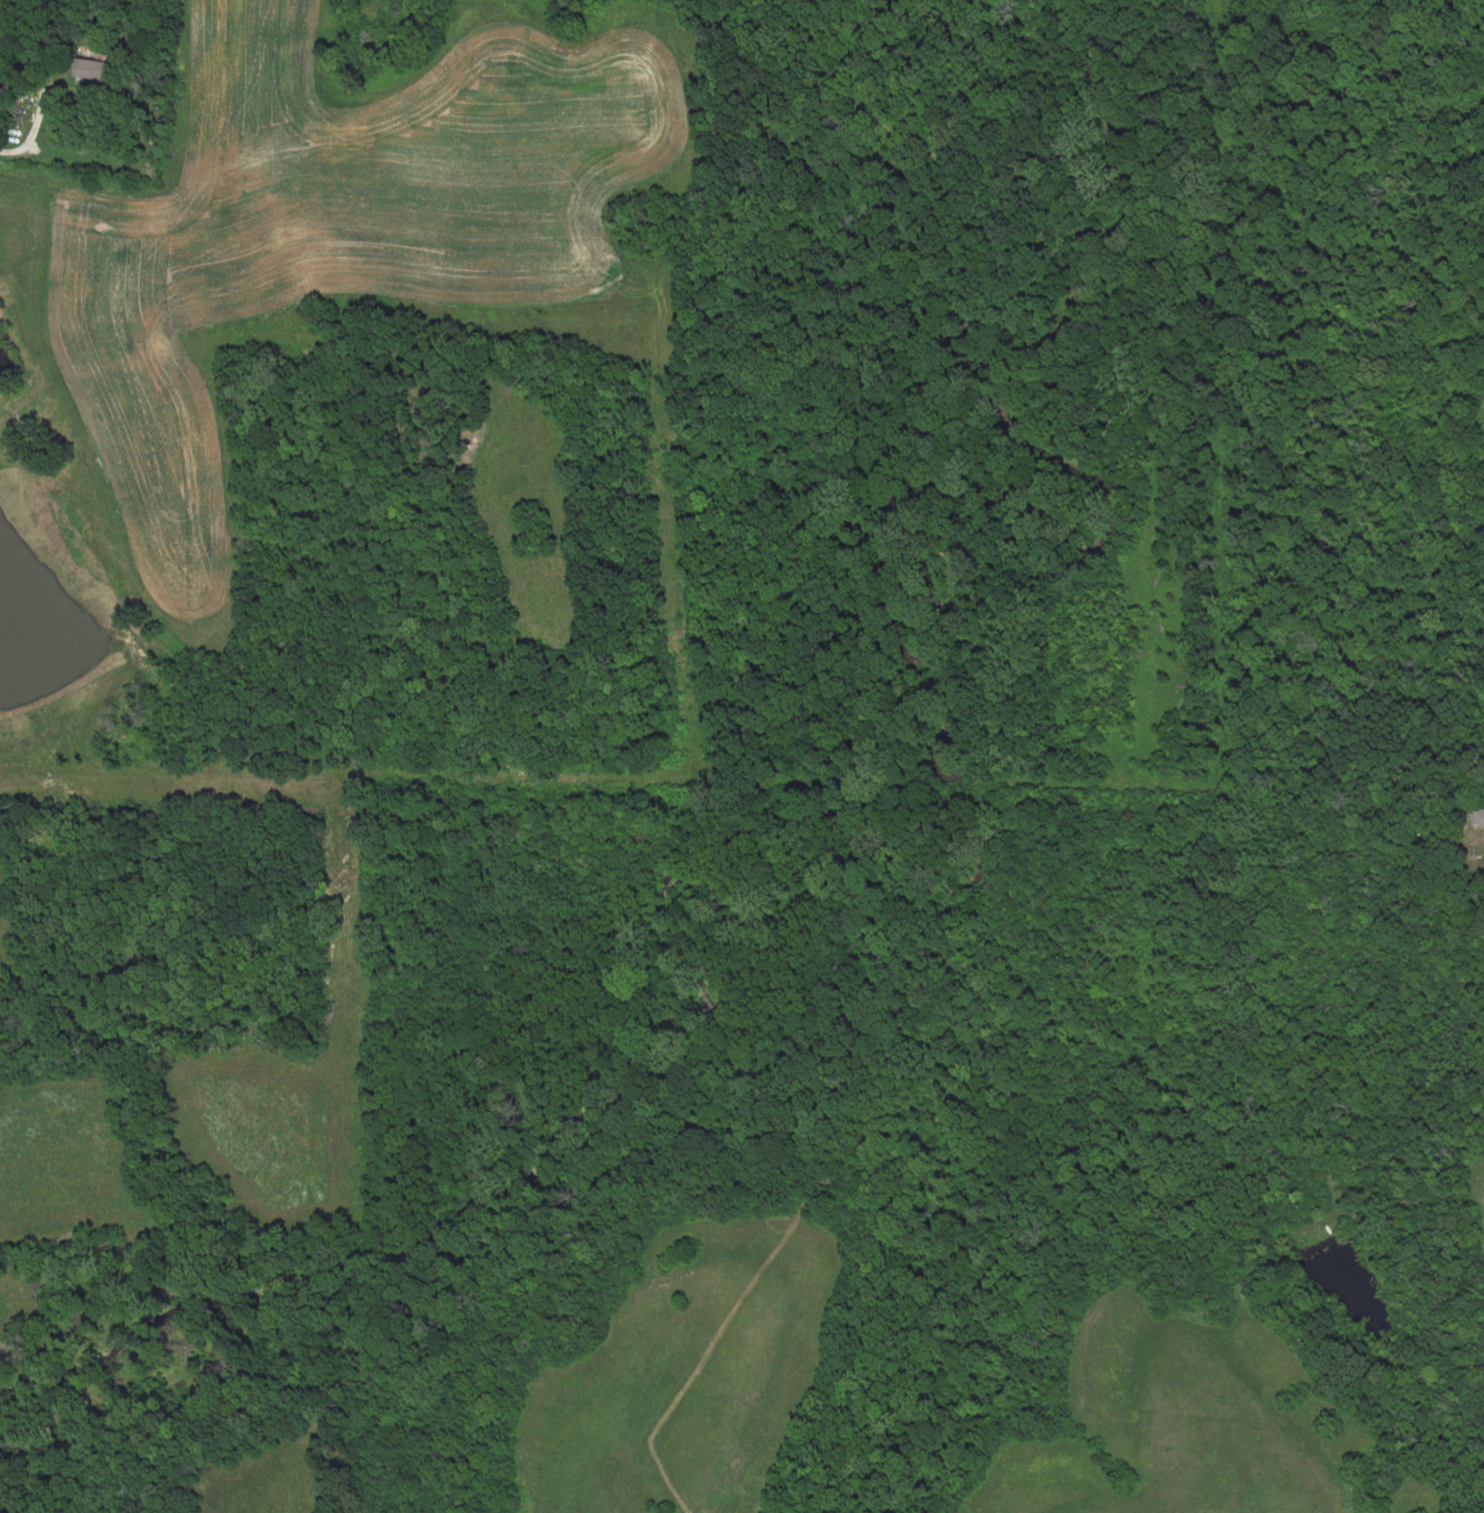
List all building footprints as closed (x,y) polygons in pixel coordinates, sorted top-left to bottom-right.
[(116,64),(75,64),(75,82),(116,82),(116,64)] [(1472,810),(1472,826),(1483,826),(1483,810),(1472,810)]
